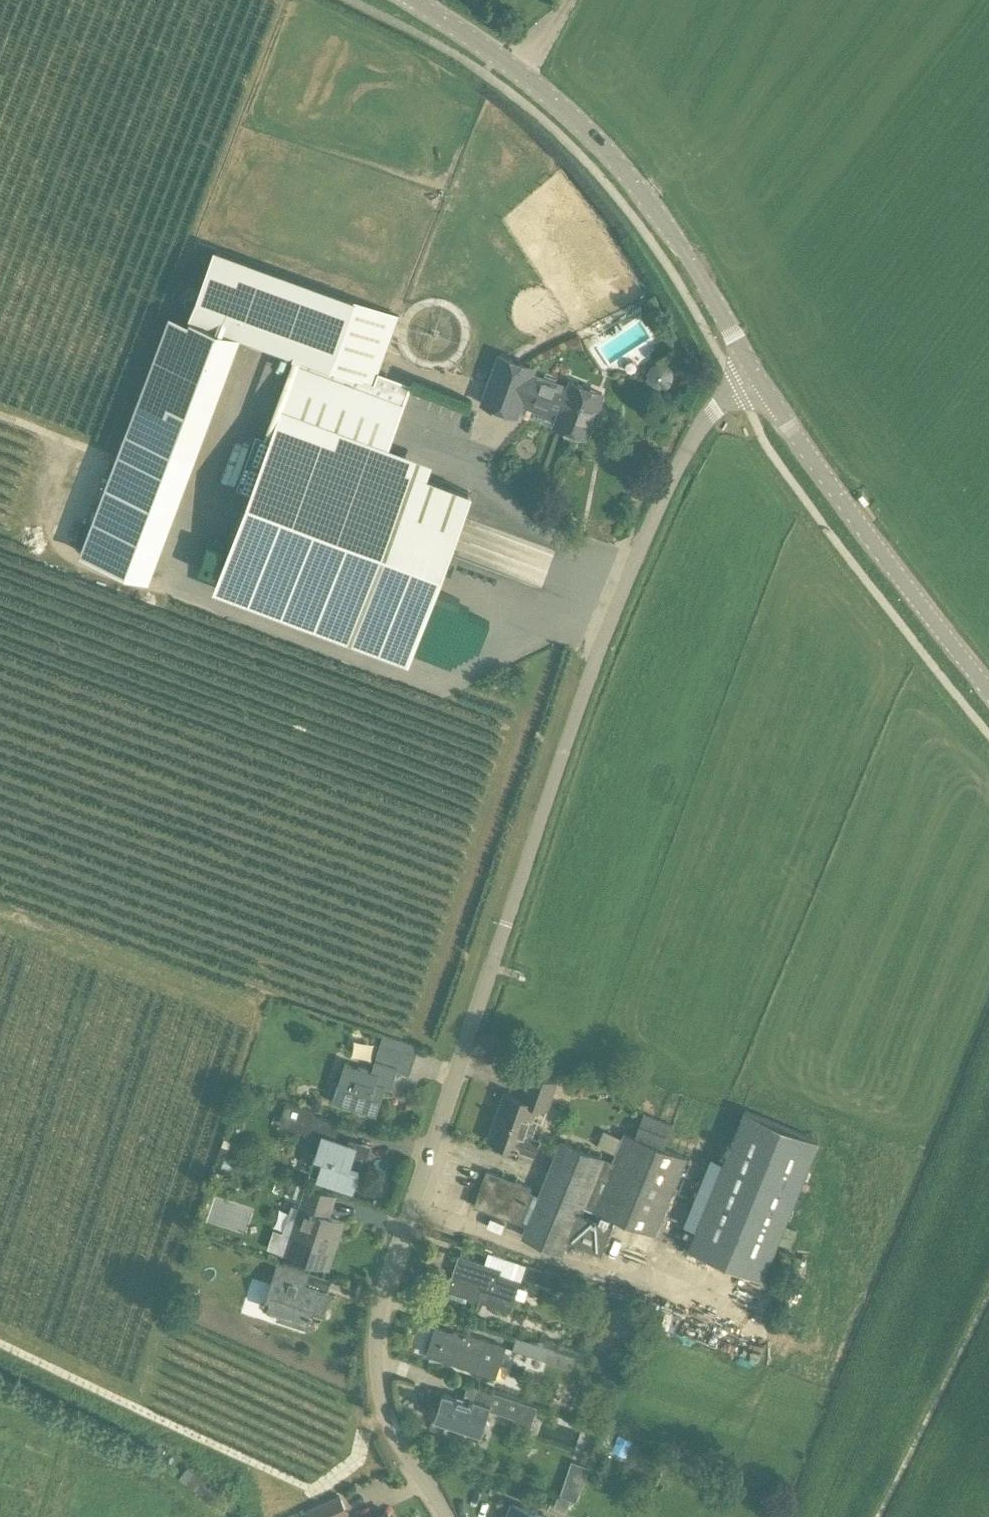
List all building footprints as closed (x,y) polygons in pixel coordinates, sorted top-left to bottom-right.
[(377,372),(398,316),(355,300),(217,248),(191,317),(172,309),(118,456),(115,464),(82,552),(128,568),(163,473),(218,326),(302,358),(306,346),(377,372)] [(279,420),(382,459),(410,384),(377,372),(306,346),(302,358),(279,420)] [(556,426),(578,434),(587,437),(592,423),(598,425),(602,412),(597,410),(603,394),(572,382),(570,389),(532,375),(535,368),(500,356),(483,403),(517,416),(525,393),(562,408),(556,426)] [(656,387),(657,388),(659,388),(660,388),(662,388),(664,388),(665,387),(667,386),(668,386),(669,384),(671,383),(671,382),(672,380),(673,379),(673,378),(673,376),(673,375),(673,374),(673,372),(673,371),(672,370),(672,368),(671,367),(670,366),(668,364),(667,364),(666,363),(664,362),(662,362),(661,362),(659,362),(658,362),(656,362),(655,363),(654,363),(653,364),(652,365),(651,366),(650,367),(649,368),(648,370),(647,371),(647,373),(647,375),(647,376),(647,378),(648,380),(649,381),(649,382),(650,384),(651,385),(652,386),(653,386),(655,387),(656,387)] [(382,459),(279,420),(272,438),(257,432),(237,485),(252,491),(221,575),(412,646),(446,554),(446,553),(461,515),(470,491),(427,475),(382,459)] [(209,561),(223,565),(234,530),(221,526),(209,561)] [(544,583),(556,551),(502,531),(490,563),(544,583)] [(465,639),(473,614),(435,602),(419,653),(460,665),(468,640),(465,639)] [(383,1034),(379,1048),(382,1049),(379,1055),(398,1062),(405,1041),(383,1034)] [(375,1071),(345,1062),(333,1101),(376,1114),(384,1091),(392,1094),(400,1071),(378,1063),(375,1071)] [(529,1071),(519,1099),(504,1094),(488,1140),(521,1151),(522,1148),(526,1149),(525,1153),(533,1156),(538,1141),(531,1138),(537,1122),(532,1121),(537,1105),(548,1109),(558,1081),(529,1071)] [(305,1135),(320,1140),(310,1173),(353,1187),(365,1148),(334,1138),(339,1124),(312,1115),(314,1111),(285,1102),(280,1117),(290,1120),(296,1127),(306,1130),(305,1135)] [(797,1230),(785,1225),(819,1141),(745,1110),(689,1247),(763,1277),(777,1243),(790,1248),(797,1230)] [(614,1162),(565,1142),(526,1237),(563,1252),(568,1240),(601,1253),(612,1224),(580,1212),(583,1203),(656,1233),(687,1158),(663,1148),(673,1125),(644,1113),(634,1136),(626,1133),(614,1162)] [(604,1131),(598,1146),(617,1154),(624,1138),(604,1131)] [(517,1221),(529,1186),(487,1171),(475,1207),(517,1221)] [(327,1267),(342,1221),(327,1216),(334,1194),(310,1186),(288,1255),(327,1267)] [(449,1290),(467,1296),(510,1310),(520,1281),(499,1274),(501,1269),(485,1264),(460,1256),(450,1285),(449,1290)] [(321,1318),(328,1298),(318,1295),(320,1290),(305,1285),(309,1273),(279,1264),(265,1307),(293,1316),(291,1322),(308,1327),(312,1315),(321,1318)] [(520,1281),(554,1292),(559,1276),(525,1265),(520,1281)] [(506,1347),(487,1341),(462,1333),(461,1336),(436,1328),(428,1355),(496,1377),(506,1347)] [(538,1344),(556,1351),(559,1342),(547,1338),(548,1334),(542,1332),(538,1344)] [(556,1351),(538,1344),(525,1340),(521,1352),(553,1362),(556,1351)] [(531,1427),(537,1408),(489,1392),(486,1403),(474,1399),(472,1403),(444,1393),(435,1420),(482,1436),(490,1410),(515,1418),(515,1421),(531,1427)] [(628,1454),(632,1442),(617,1436),(612,1448),(628,1454)] [(197,1496),(204,1486),(206,1484),(195,1475),(191,1480),(185,1487),(197,1496)] [(338,1497),(304,1513),(306,1516),(344,1516),(347,1516),(338,1497)] [(558,1497),(555,1504),(560,1505),(559,1508),(565,1510),(568,1509),(571,1501),(558,1497)] [(542,1516),(512,1505),(508,1516),(544,1516),(542,1516)]
